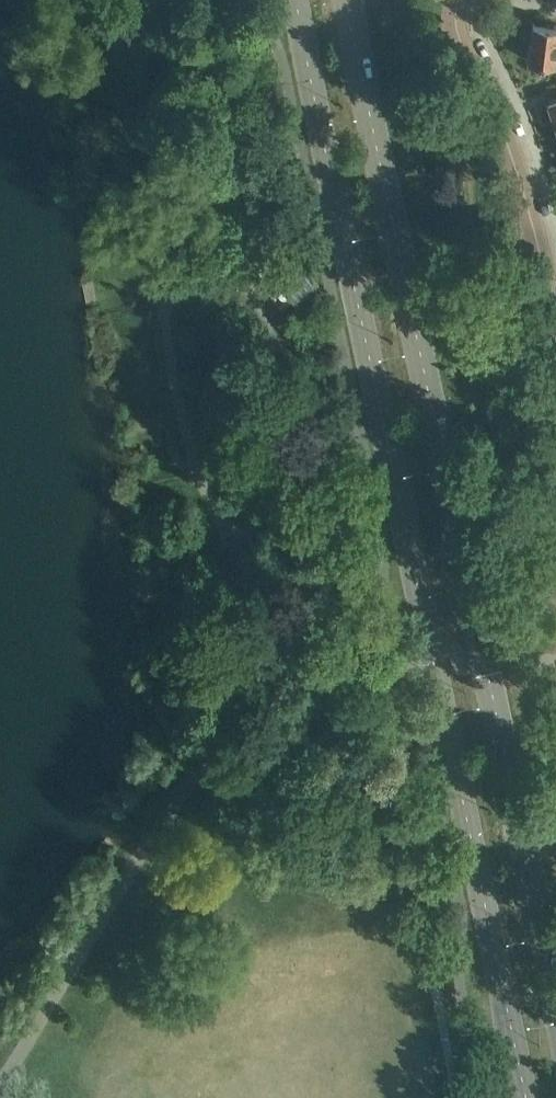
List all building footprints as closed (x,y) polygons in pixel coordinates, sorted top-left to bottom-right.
[(527,57),(528,57),(528,59),(555,63),(555,25),(532,22),(530,42),(529,42),(527,57)] [(547,100),(555,127),(555,97),(547,100)] [(259,248),(300,297),(318,282),(277,233),(259,248)]
